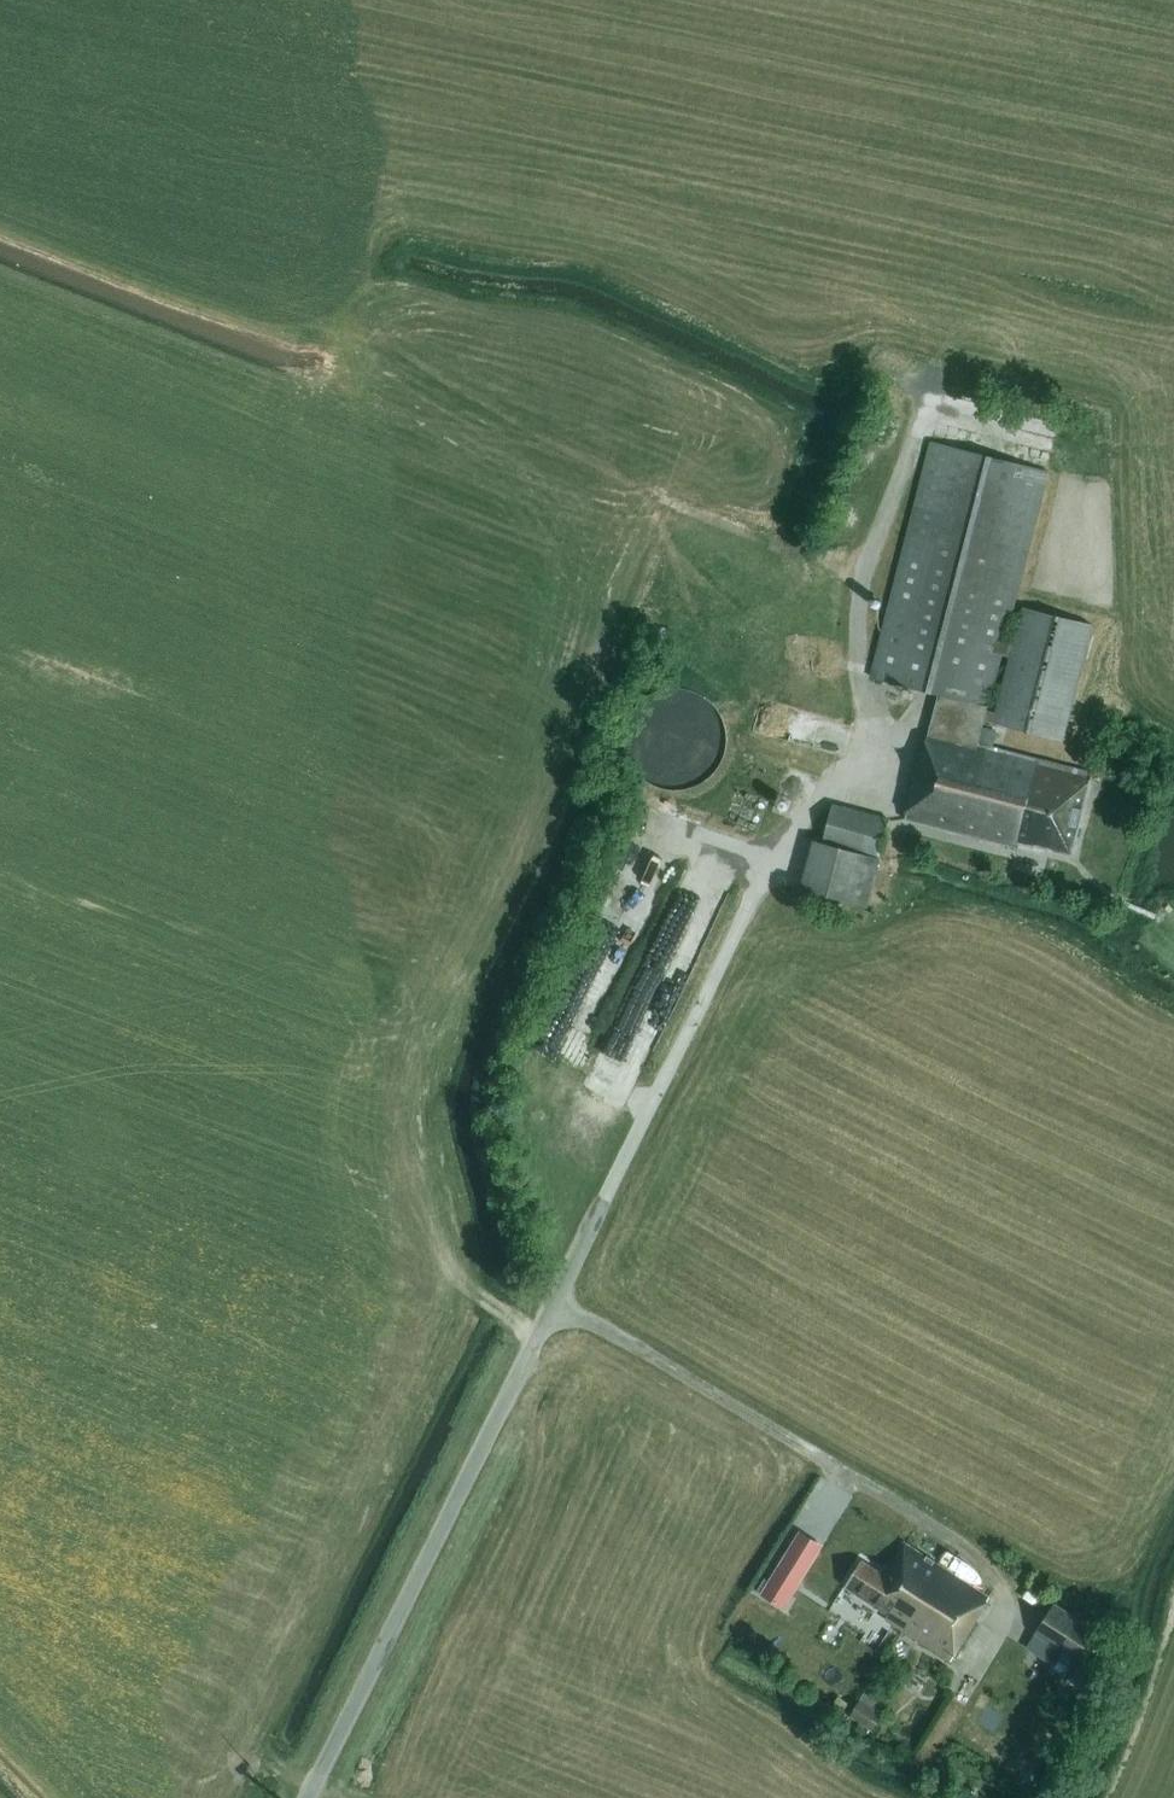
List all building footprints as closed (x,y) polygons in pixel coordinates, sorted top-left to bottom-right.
[(1092,773),(978,744),(984,720),(1063,740),(1092,625),(1023,608),(1013,645),(1004,642),(1048,472),(932,442),(871,677),(939,696),(904,820),(1018,847),(1019,843),(1035,847),(1036,845),(1072,854),(1090,781),(1092,773)] [(727,743),(727,737),(726,730),(725,723),(722,715),(717,709),(712,702),(706,697),(699,694),(693,691),(686,689),(678,688),(670,688),(662,690),(656,692),(649,696),(642,701),(637,706),(633,712),(630,719),(627,725),(626,732),(625,740),(626,747),(626,751),(629,760),(632,765),(635,769),(640,775),(649,782),(654,784),(659,787),(664,788),(669,789),(679,790),(685,789),(690,788),(696,786),(702,782),(708,778),(717,769),(720,764),(723,758),(725,754),(727,743)] [(891,820),(833,804),(822,842),(880,858),(891,820)] [(867,905),(880,859),(813,841),(802,887),(867,905)] [(824,1547),(800,1532),(760,1597),(784,1611),(824,1547)] [(990,1598),(939,1564),(905,1543),(885,1575),(865,1562),(849,1588),(889,1613),(886,1619),(952,1660),(990,1598)] [(1076,1661),(1096,1629),(1054,1602),(1033,1634),(1076,1661)] [(856,1699),(846,1714),(873,1732),(884,1715),(878,1711),(882,1705),(864,1693),(859,1701),(856,1699)]
